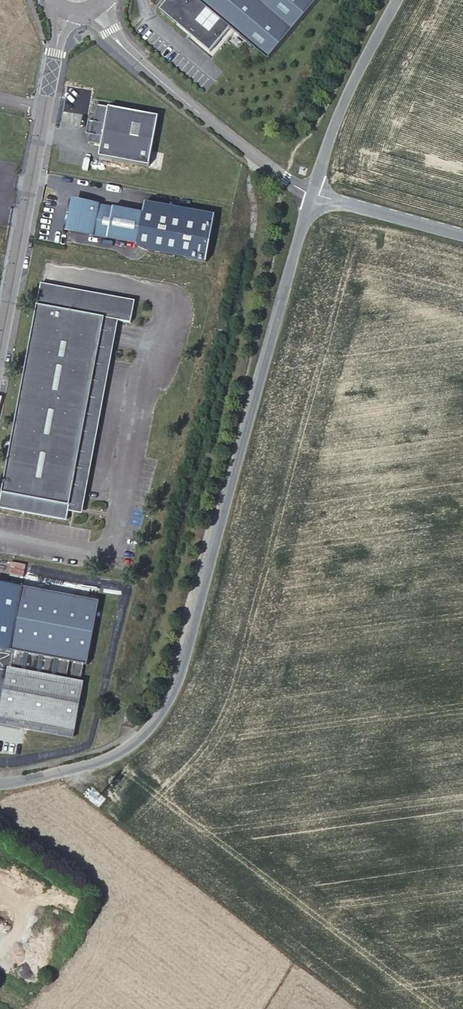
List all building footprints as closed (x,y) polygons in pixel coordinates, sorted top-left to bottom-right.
[(159,9),(210,51),(229,28),(268,60),(318,0),(317,0),(167,0),(159,9)] [(99,156),(150,166),(159,116),(97,104),(93,122),(89,121),(86,134),(91,135),(89,142),(102,145),(99,156)] [(137,244),(143,213),(99,205),(99,204),(77,200),(71,233),(93,237),(93,236),(137,244)] [(41,283),(37,304),(105,317),(119,319),(131,322),(135,300),(41,283)] [(72,494),(105,317),(37,304),(0,502),(0,506),(67,519),(69,511),(72,495),(85,497),(86,497),(72,494)] [(86,497),(119,319),(105,317),(72,494),(86,497)] [(72,495),(69,511),(82,513),(85,497),(72,495)] [(11,566),(10,577),(23,579),(25,568),(11,566)] [(13,651),(24,587),(1,583),(0,587),(0,648),(13,651)] [(100,600),(24,587),(13,651),(16,651),(26,653),(30,653),(41,656),(45,656),(56,658),(60,659),(71,661),(75,661),(85,663),(89,664),(100,600)] [(26,653),(16,651),(13,669),(23,671),(26,653)] [(30,653),(27,672),(38,674),(41,656),(30,653)] [(45,656),(42,675),(53,677),(56,658),(45,656)] [(60,659),(57,677),(68,680),(71,661),(60,659)] [(75,661),(71,680),(81,683),(85,663),(75,661)] [(0,721),(76,736),(85,686),(81,685),(81,683),(71,680),(71,683),(67,683),(68,680),(57,677),(56,680),(52,679),(53,677),(42,675),(41,677),(38,677),(38,674),(27,672),(26,674),(23,674),(23,671),(13,669),(13,672),(9,671),(0,721)]
